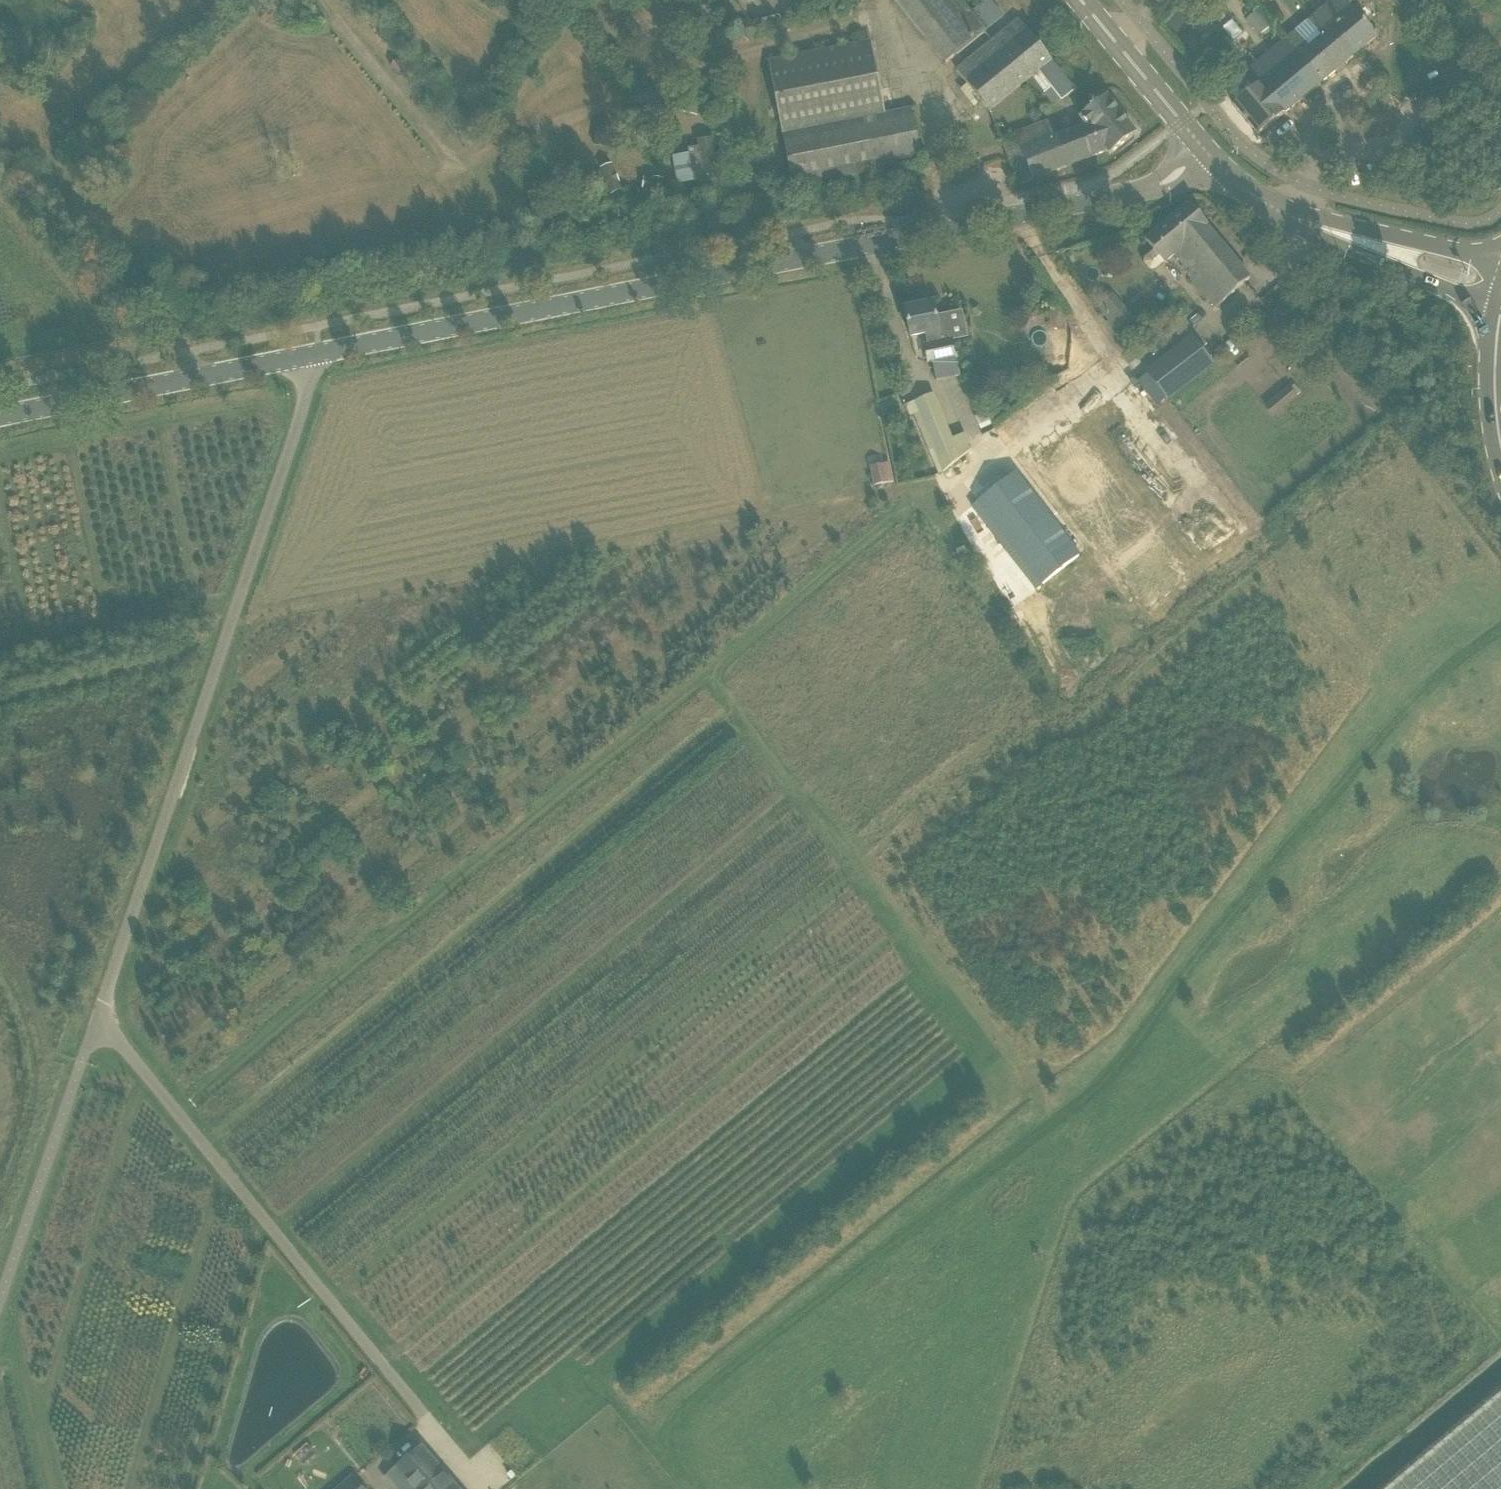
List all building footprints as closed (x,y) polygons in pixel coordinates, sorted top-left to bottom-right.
[(961,0),(894,0),(945,64),(986,31),(961,0)] [(1003,15),(991,0),(984,0),(972,9),(986,28),(1003,15)] [(1308,20),(1332,50),(1324,56),(1336,71),(1376,37),(1350,4),(1355,0),(1332,0),(1308,20)] [(1171,19),(1181,26),(1190,13),(1181,6),(1171,19)] [(853,14),(854,10),(851,7),(846,8),(845,12),(848,15),(853,14)] [(1246,20),(1259,36),(1270,27),(1257,11),(1246,20)] [(1076,92),(1018,19),(955,69),(990,113),(1040,74),(1054,91),(1046,97),(1055,108),(1076,92)] [(1308,20),(1286,39),(1321,83),(1336,71),(1324,56),(1332,50),(1308,20)] [(1259,135),(1321,83),(1286,39),(1243,75),(1245,78),(1231,88),(1231,93),(1238,101),(1233,105),(1259,135)] [(922,161),(911,108),(884,113),(871,41),(769,61),(793,186),(922,161)] [(1239,71),(1242,75),(1257,62),(1254,58),(1239,71)] [(391,68),(395,73),(401,72),(404,64),(402,61),(394,62),(391,68)] [(1107,152),(1109,155),(1137,134),(1107,96),(1079,118),(1084,125),(1054,136),(1049,121),(1001,139),(1019,186),(1107,152)] [(703,104),(675,97),(672,109),(681,112),(691,114),(699,116),(703,104)] [(598,118),(594,146),(606,148),(607,140),(608,141),(610,128),(609,128),(610,120),(598,118)] [(712,139),(696,141),(697,148),(686,150),(692,183),(719,178),(712,139)] [(600,168),(611,195),(623,190),(620,183),(620,182),(615,170),(612,163),(600,168)] [(642,189),(671,193),(673,181),(664,180),(664,179),(652,177),(652,178),(644,177),(642,189)] [(1216,306),(1225,298),(1250,278),(1207,225),(1208,225),(1190,203),(1146,240),(1154,251),(1146,257),(1145,263),(1151,270),(1156,270),(1165,263),(1174,256),(1216,306)] [(1134,320),(1113,293),(1097,306),(1109,321),(1106,323),(1116,335),(1134,320)] [(905,309),(911,338),(926,336),(928,344),(924,345),(928,364),(933,363),(937,382),(960,377),(956,358),(958,357),(954,339),(942,341),(935,304),(905,309)] [(1071,342),(1070,327),(1046,327),(1047,343),(1071,342)] [(1192,335),(1144,371),(1166,400),(1214,364),(1192,335)] [(1248,528),(1138,376),(1087,413),(1096,425),(1119,408),(1220,548),(1248,528)] [(1298,397),(1289,387),(1264,407),(1273,418),(1298,397)] [(943,473),(972,449),(965,434),(953,439),(934,393),(913,402),(915,406),(912,407),(927,444),(930,443),(943,473)] [(890,463),(870,467),(874,486),(894,482),(890,463)] [(1043,584),(1060,571),(1079,556),(1015,474),(979,501),(1043,584)] [(1387,1488),(1500,1488),(1500,1393),(1387,1488)] [(395,1469),(408,1485),(403,1488),(455,1488),(421,1448),(395,1469)] [(354,1471),(336,1488),(371,1488),(354,1471)]
